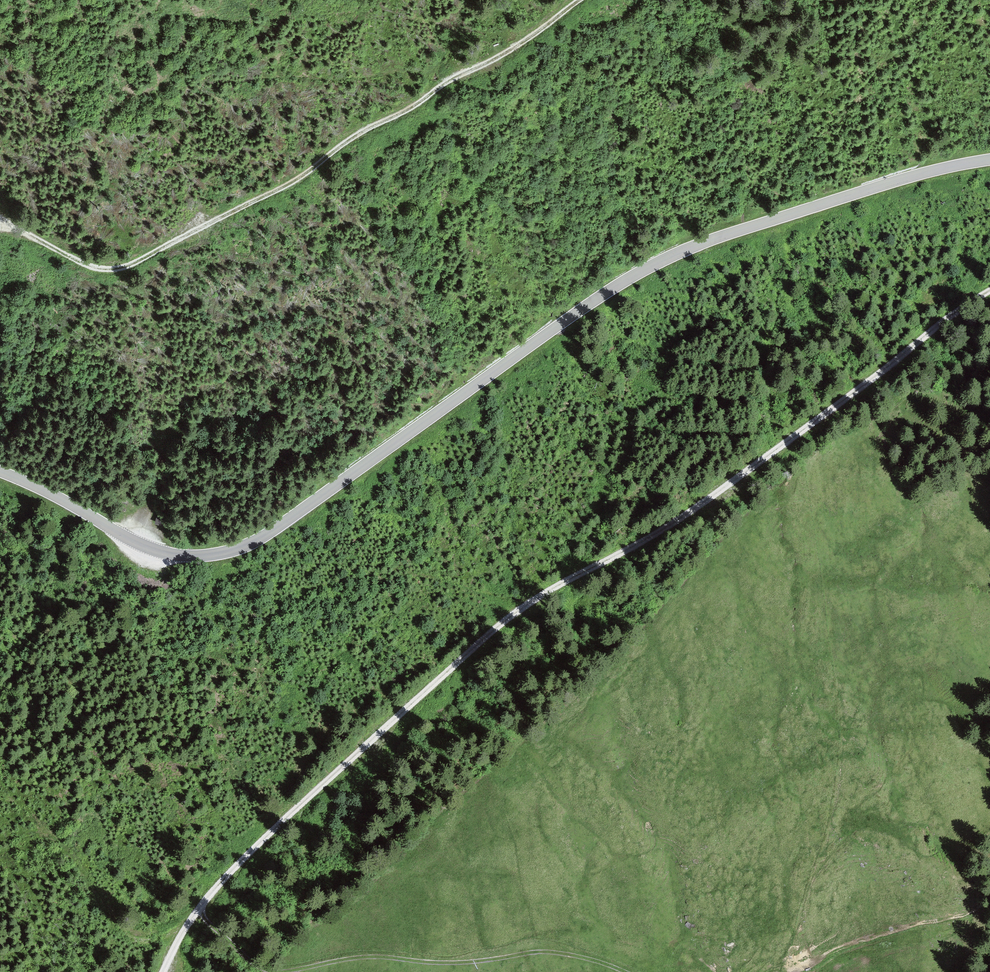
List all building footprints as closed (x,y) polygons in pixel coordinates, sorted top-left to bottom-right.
[(162,521),(155,518),(154,524),(161,526),(162,521)]
